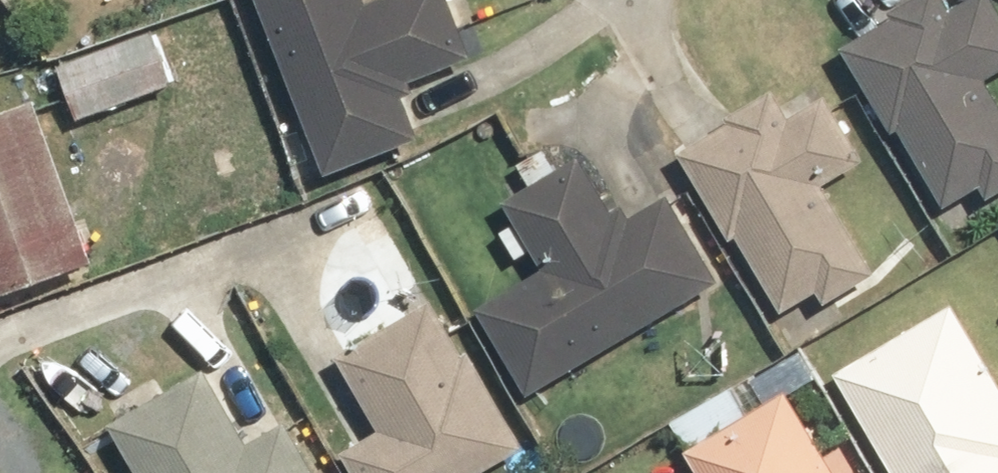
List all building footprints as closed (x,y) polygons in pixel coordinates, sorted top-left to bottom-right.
[(333,175),(426,139),(410,97),(423,92),(418,81),(480,58),(458,0),(379,0),(373,2),(372,0),(265,0),(333,175)] [(850,47),(900,131),(906,128),(953,208),(989,186),(997,198),(997,197),(997,87),(992,78),(997,75),(997,0),(976,0),(959,10),(953,0),(916,0),(897,11),(900,17),(850,47)] [(64,65),(85,121),(180,85),(159,30),(64,65)] [(781,88),(681,147),(737,241),(744,237),(796,324),(883,273),(830,185),(872,160),(833,95),(797,116),(781,88)] [(44,99),(0,114),(0,299),(103,262),(44,99)] [(485,309),(537,395),(727,281),(675,194),(637,217),(631,207),(622,213),(587,155),(510,201),(552,270),(485,309)] [(360,472),(490,472),(534,447),(476,350),(470,354),(438,300),(343,357),(387,430),(348,453),(360,472)] [(841,372),(901,472),(997,472),(997,369),(959,303),(841,372)] [(116,423),(144,472),(324,472),(294,420),(255,442),(213,369),(116,423)] [(793,392),(692,452),(704,472),(842,472),(793,392)]
